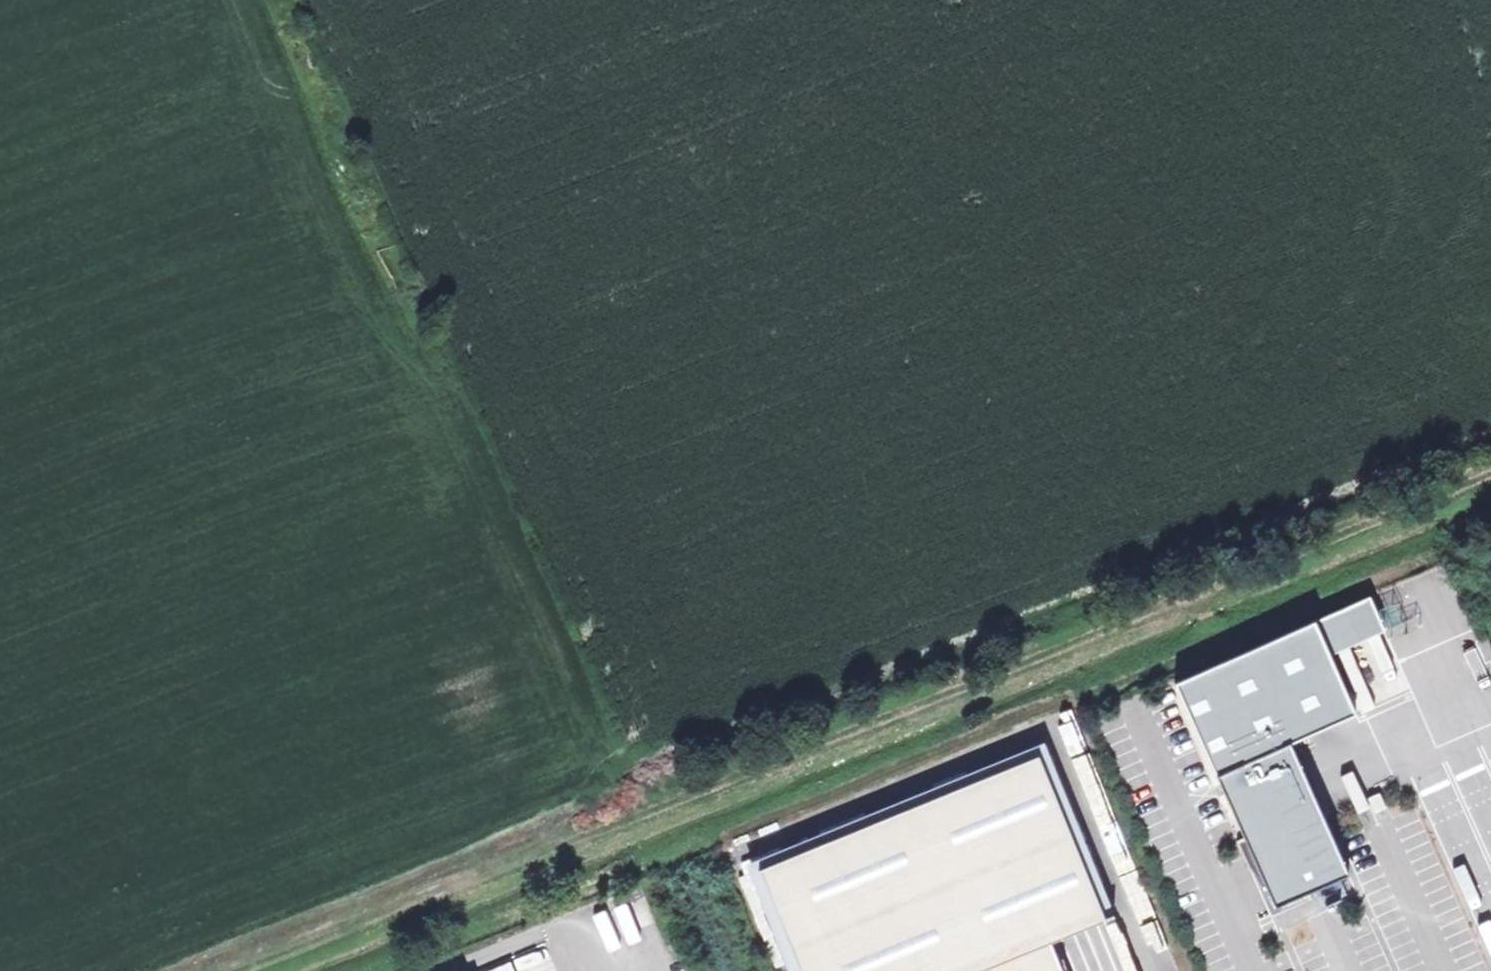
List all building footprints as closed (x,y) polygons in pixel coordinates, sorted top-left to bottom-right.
[(1370,596),(1174,683),(1259,872),(1275,907),(1348,874),(1326,824),(1289,742),(1356,712),(1330,655),(1385,630),(1370,596)] [(759,869),(801,970),(1061,970),(1047,935),(1102,913),(1039,756),(759,869)] [(1358,813),(1371,808),(1354,770),(1342,776),(1358,813)]
